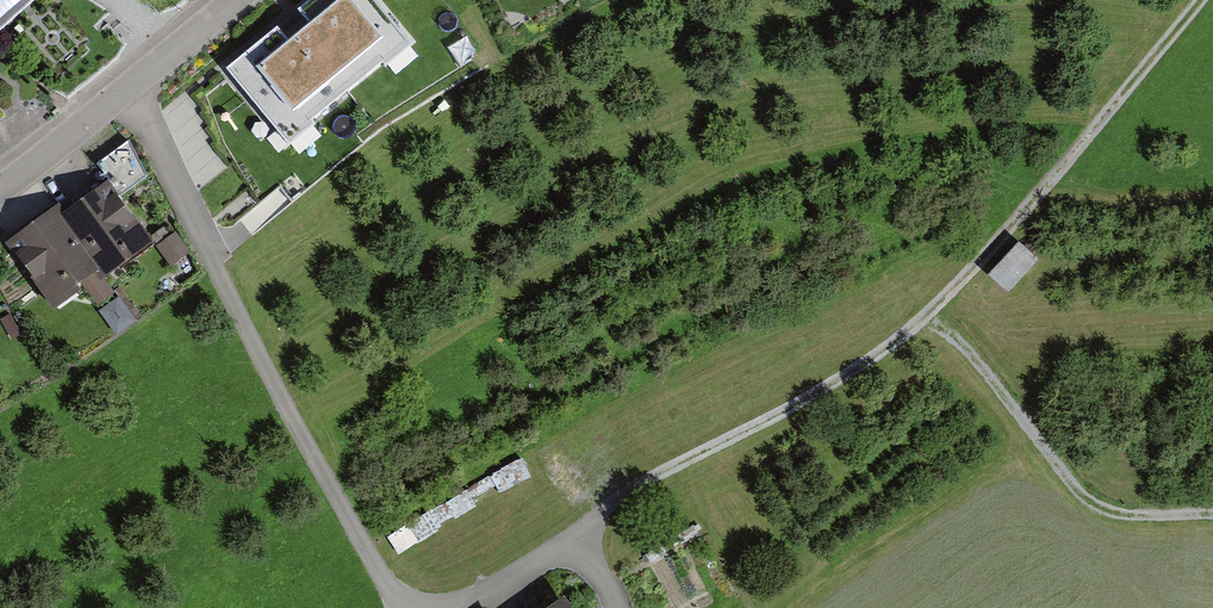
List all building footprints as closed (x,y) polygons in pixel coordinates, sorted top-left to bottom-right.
[(22,0),(0,0),(0,18),(22,0)] [(289,144),(411,43),(375,0),(307,0),(226,67),(289,144)] [(0,237),(0,242),(39,299),(81,270),(89,282),(144,245),(98,178),(50,211),(46,205),(0,237)] [(1011,291),(1041,257),(1021,239),(991,272),(1011,291)] [(554,599),(540,607),(560,607),(554,599)]
